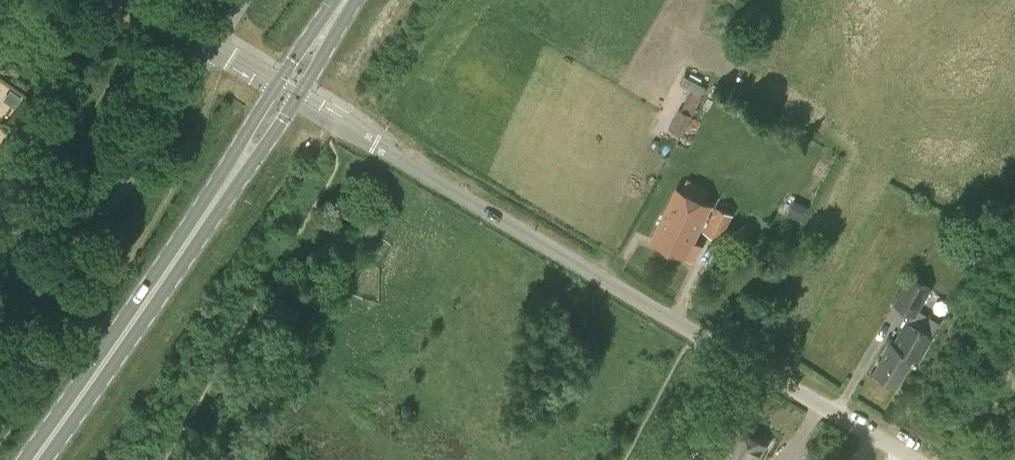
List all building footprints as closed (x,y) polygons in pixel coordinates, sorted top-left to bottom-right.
[(22,97),(11,90),(5,99),(15,107),(22,97)] [(682,135),(693,113),(680,107),(669,128),(682,135)] [(699,244),(692,240),(701,223),(707,226),(705,231),(719,238),(731,215),(716,207),(711,218),(706,215),(711,206),(704,202),(710,191),(690,180),(683,192),(678,189),(651,240),(691,261),(699,244)] [(786,214),(801,222),(809,207),(794,199),(786,214)] [(930,293),(907,280),(894,303),(916,316),(930,293)] [(907,320),(893,344),(890,343),(874,371),(897,384),(914,357),(919,360),(934,335),(907,320)] [(766,444),(739,428),(720,459),(757,459),(766,444)] [(696,450),(690,459),(713,459),(696,450)]
